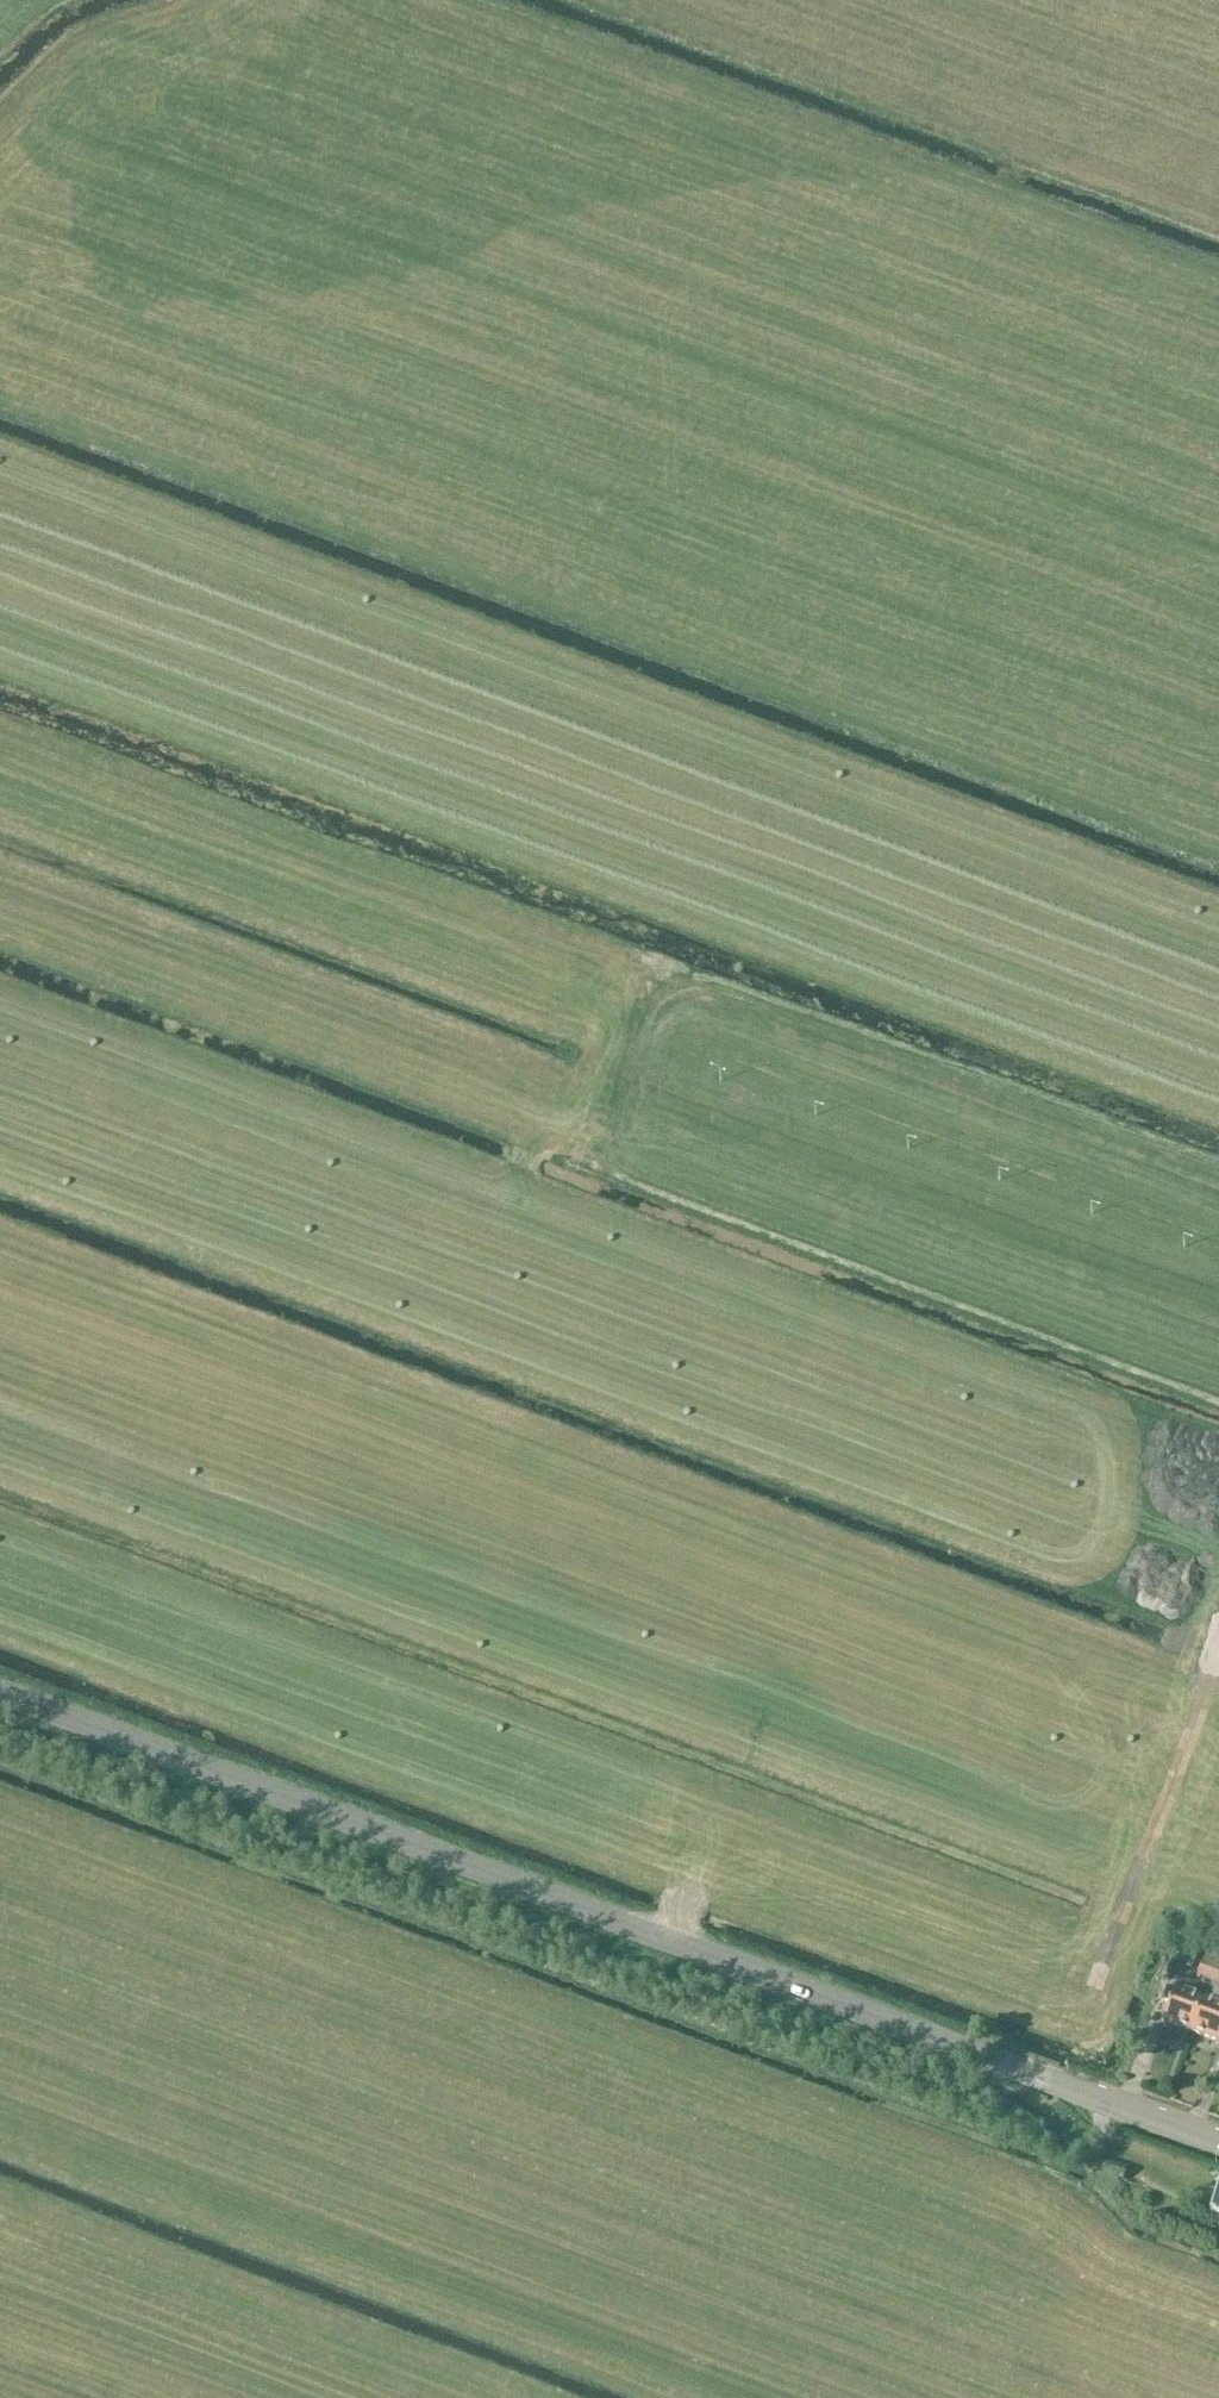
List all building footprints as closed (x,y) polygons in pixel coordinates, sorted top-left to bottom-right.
[(1211,1984),(1217,1968),(1203,1962),(1197,1979),(1211,1984)] [(1217,1968),(1211,1984),(1218,1987),(1218,1968),(1217,1968)] [(1192,2034),(1204,2002),(1167,1987),(1161,2003),(1170,2007),(1164,2023),(1192,2034)] [(1204,2002),(1192,2034),(1218,2044),(1218,2007),(1204,2002)] [(1127,2171),(1106,2166),(1104,2177),(1124,2182),(1127,2171)] [(1210,2211),(1218,2214),(1218,2187),(1210,2211)]
